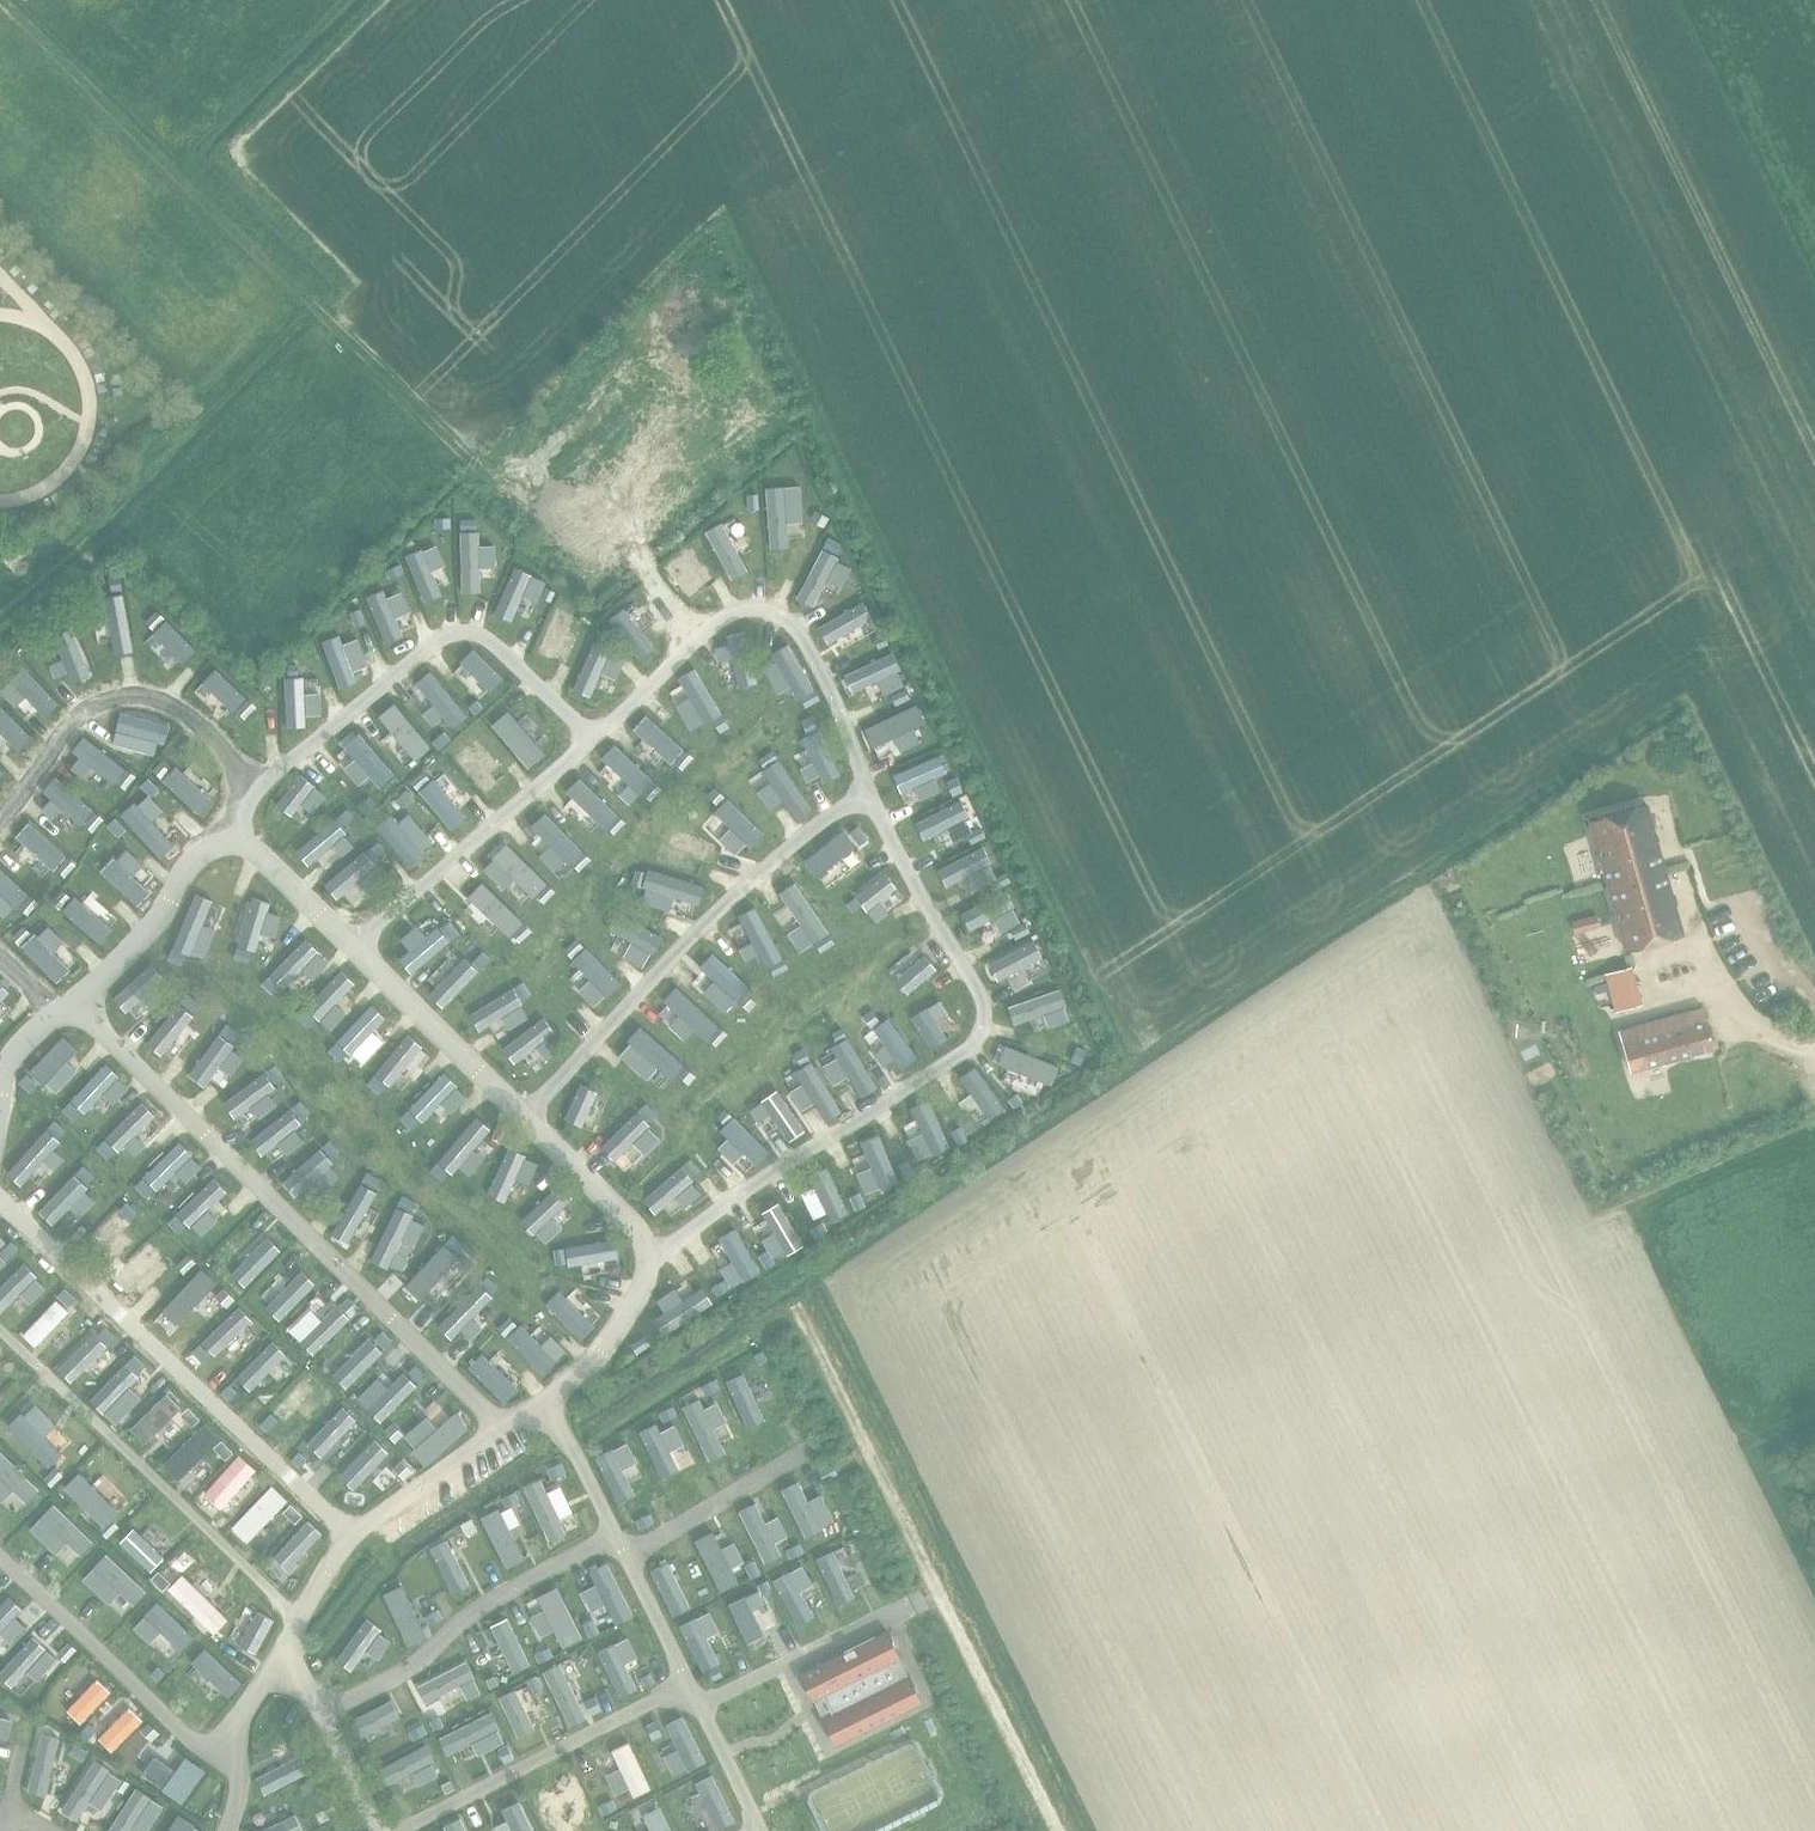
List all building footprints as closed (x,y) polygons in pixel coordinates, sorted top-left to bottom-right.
[(1625,947),(1681,932),(1646,801),(1590,816),(1625,947)] [(1602,929),(1599,915),(1574,922),(1578,935),(1602,929)] [(1631,966),(1605,973),(1615,1010),(1641,1003),(1631,966)] [(1703,1007),(1618,1029),(1623,1046),(1639,1042),(1645,1065),(1714,1047),(1703,1007)] [(30,1289),(18,1275),(0,1292),(0,1312),(2,1315),(30,1289)] [(68,1311),(56,1299),(22,1334),(34,1346),(68,1311)] [(82,1342),(55,1369),(65,1380),(92,1353),(82,1342)] [(88,1395),(102,1408),(132,1376),(118,1364),(88,1395)] [(238,1453),(204,1490),(217,1502),(251,1465),(238,1453)] [(102,1525),(116,1511),(85,1480),(72,1495),(102,1525)] [(271,1484),(230,1526),(246,1541),(288,1499),(271,1484)] [(280,1545),(291,1556),(316,1530),(304,1519),(280,1545)] [(119,1541),(150,1572),(164,1558),(132,1527),(119,1541)] [(181,1573),(167,1588),(213,1632),(227,1618),(181,1573)] [(888,1625),(802,1666),(835,1735),(921,1693),(888,1625)] [(111,1691),(96,1678),(66,1709),(80,1723),(111,1691)] [(112,1751),(142,1719),(128,1706),(98,1737),(112,1751)] [(181,1798),(202,1768),(185,1755),(175,1769),(156,1755),(145,1771),(181,1798)]
